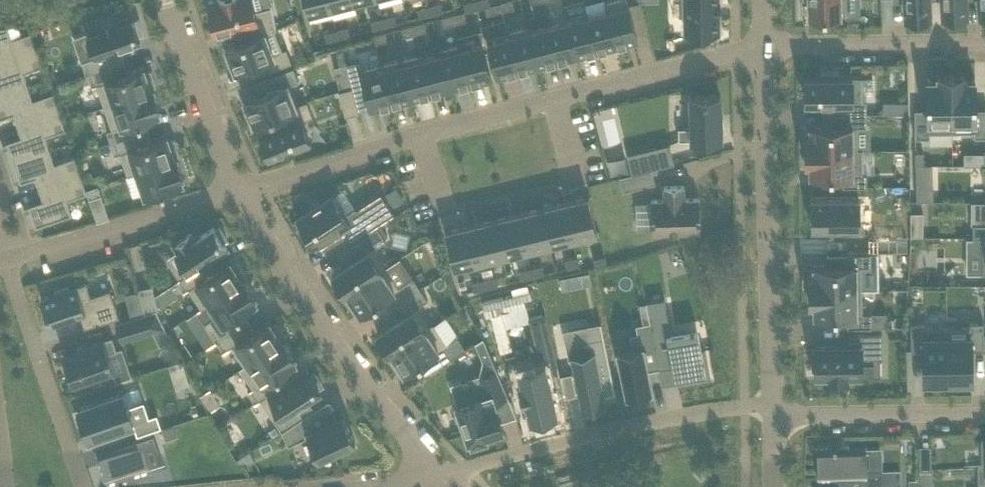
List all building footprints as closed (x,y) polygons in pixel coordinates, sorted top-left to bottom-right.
[(270,6),(254,10),(251,0),(211,0),(208,1),(210,9),(208,10),(212,26),(214,25),(216,30),(248,22),(252,36),(274,28),(274,29),(276,28),(270,6)] [(329,0),(305,0),(308,12),(321,8),(330,6),(329,0)] [(476,0),(474,0),(464,2),(466,10),(472,9),(478,7),(476,0)] [(511,0),(508,0),(505,1),(500,2),(502,10),(513,8),(511,0)] [(606,11),(607,10),(616,46),(637,40),(628,5),(627,0),(609,0),(605,1),(604,1),(606,11)] [(685,33),(719,32),(718,20),(718,13),(719,13),(719,2),(718,2),(718,0),(684,0),(685,33)] [(809,15),(813,15),(846,14),(845,0),(808,0),(809,15)] [(905,9),(905,17),(910,17),(930,15),(930,10),(929,0),(904,0),(905,9)] [(942,7),(942,15),(946,15),(967,13),(967,5),(967,0),(941,0),(942,7)] [(443,10),(441,2),(429,5),(431,13),(443,10)] [(502,10),(500,2),(497,3),(494,4),(490,4),(489,4),(491,13),(502,10)] [(431,13),(429,5),(418,8),(420,16),(427,14),(431,13)] [(616,46),(607,10),(606,11),(597,13),(589,15),(587,15),(597,51),(616,46)] [(465,16),(463,11),(452,14),(454,23),(465,20),(465,16)] [(597,51),(587,15),(589,15),(587,11),(586,11),(578,13),(573,14),(567,16),(566,16),(567,21),(568,21),(577,56),(597,51)] [(396,22),(394,14),(383,17),(385,25),(396,22)] [(454,23),(452,14),(441,17),(443,26),(454,23)] [(105,53),(140,42),(137,34),(142,32),(137,19),(133,21),(132,18),(119,22),(116,15),(97,22),(100,29),(87,33),(95,56),(81,61),(86,74),(87,73),(110,65),(105,53)] [(385,25),(383,17),(371,20),(373,28),(379,27),(385,25)] [(577,56),(568,21),(567,21),(559,23),(548,26),(557,61),(577,56)] [(426,30),(424,22),(412,24),(415,33),(426,30)] [(415,33),(412,24),(401,27),(404,36),(415,33)] [(32,31),(12,38),(7,25),(0,26),(0,59),(37,47),(32,31)] [(350,34),(348,26),(336,30),(338,37),(350,34)] [(537,66),(528,31),(529,31),(528,26),(527,26),(518,28),(515,29),(508,31),(507,31),(518,71),(537,66)] [(557,61),(548,26),(538,28),(529,31),(528,31),(537,66),(557,61)] [(291,61),(286,48),(282,49),(274,29),(274,28),(252,36),(226,46),(229,56),(227,57),(231,67),(233,66),(235,69),(264,58),(269,70),(291,61)] [(338,37),(336,30),(324,33),(326,40),(333,39),(338,37)] [(518,71),(507,31),(496,34),(487,37),(497,77),(518,71)] [(375,43),(387,40),(385,32),(373,35),(375,43)] [(470,83),(461,48),(462,48),(461,43),(460,44),(449,46),(439,49),(440,54),(441,53),(451,89),(470,83)] [(491,78),(482,43),(481,43),(473,45),(462,48),(461,48),(470,83),(491,78)] [(23,72),(43,65),(37,47),(0,59),(0,95),(1,95),(28,85),(23,72)] [(451,89),(441,53),(440,54),(427,57),(422,58),(431,94),(451,89)] [(431,94),(422,58),(421,54),(411,56),(401,59),(411,99),(431,94)] [(411,99),(401,59),(390,62),(381,64),(391,104),(411,99)] [(359,60),(346,63),(349,75),(352,87),(353,90),(365,87),(370,106),(370,108),(370,109),(391,104),(381,64),(361,69),(359,60)] [(155,84),(150,71),(145,73),(143,67),(114,77),(110,65),(87,73),(91,85),(97,83),(104,105),(151,89),(150,86),(155,84)] [(296,104),(288,84),(299,80),(293,66),(271,75),(276,87),(244,99),(245,103),(243,104),(247,114),(249,113),(253,123),(268,117),(268,116),(291,106),(296,104)] [(820,77),(806,77),(806,102),(810,102),(842,101),(842,102),(842,113),(866,113),(866,100),(865,100),(862,100),(862,76),(852,76),(838,76),(838,73),(838,72),(821,72),(821,73),(821,77),(820,77)] [(349,75),(337,78),(340,90),(352,87),(349,75)] [(928,109),(915,109),(915,137),(930,137),(929,133),(929,132),(952,131),(951,75),(937,75),(937,78),(937,79),(927,79),(928,109)] [(951,75),(952,131),(974,131),(974,136),(984,136),(984,108),(976,108),(975,88),(975,78),(967,78),(965,78),(965,75),(951,75)] [(53,92),(33,99),(28,85),(1,95),(0,95),(0,118),(13,113),(17,124),(59,110),(53,92)] [(353,90),(352,87),(340,90),(339,90),(345,115),(359,112),(353,90)] [(129,123),(159,113),(157,108),(160,107),(153,88),(151,89),(104,105),(112,128),(107,130),(111,142),(133,134),(129,123)] [(721,138),(720,94),(691,95),(692,127),(678,127),(678,139),(721,138)] [(306,133),(301,120),(312,115),(307,100),(296,104),(291,106),(268,116),(268,117),(272,128),(261,132),(262,136),(260,137),(264,147),(266,146),(270,156),(295,146),(309,140),(306,133)] [(896,102),(884,102),(884,113),(896,113),(896,102)] [(50,149),(45,135),(65,129),(59,110),(17,124),(21,136),(15,138),(7,141),(9,147),(4,149),(9,163),(22,158),(50,149)] [(809,136),(806,136),(806,150),(858,149),(858,148),(857,130),(857,126),(864,126),(866,126),(866,113),(842,113),(842,125),(828,125),(809,126),(810,133),(810,136),(809,136)] [(167,135),(137,146),(133,134),(111,142),(110,142),(114,155),(120,153),(128,175),(137,172),(137,171),(174,158),(174,157),(179,156),(173,139),(169,141),(167,135)] [(670,143),(627,154),(631,173),(651,168),(674,163),(670,143)] [(858,149),(806,150),(806,164),(807,164),(810,164),(810,166),(810,174),(814,174),(823,173),(843,173),(843,185),(867,185),(867,173),(863,173),(862,148),(858,148),(858,149)] [(81,174),(74,156),(54,162),(50,149),(22,158),(9,163),(14,177),(18,175),(21,182),(35,177),(39,188),(81,174)] [(923,152),(915,152),(915,164),(923,164),(923,152)] [(175,160),(174,158),(137,171),(137,172),(144,194),(147,193),(148,198),(162,193),(160,189),(182,181),(181,176),(183,176),(178,160),(175,160)] [(923,164),(915,164),(916,176),(932,175),(932,163),(923,164)] [(631,173),(620,176),(623,189),(654,182),(651,168),(631,173)] [(72,213),(67,199),(87,192),(81,174),(39,188),(43,199),(28,204),(31,211),(26,212),(30,224),(35,222),(36,226),(72,213)] [(101,194),(98,184),(86,188),(89,198),(101,194)] [(684,185),(664,186),(664,199),(651,199),(652,231),(700,230),(699,198),(684,198),(684,185)] [(397,190),(387,196),(393,205),(403,199),(397,190)] [(382,192),(358,208),(357,206),(345,214),(333,195),(322,201),(322,200),(312,207),(312,208),(299,217),(301,221),(298,223),(305,234),(308,232),(317,245),(338,231),(346,244),(395,212),(382,192)] [(597,231),(588,196),(566,202),(575,236),(588,233),(597,231)] [(858,198),(811,198),(812,228),(858,228),(858,198)] [(575,236),(566,202),(543,207),(551,242),(561,240),(575,236)] [(551,242),(543,207),(520,213),(528,248),(541,245),(551,242)] [(923,212),(911,212),(911,236),(923,236),(923,212)] [(528,248),(520,213),(496,219),(505,253),(514,251),(528,248)] [(505,253),(496,219),(473,224),(481,259),(494,256),(505,253)] [(973,223),(973,237),(982,237),(982,236),(984,236),(984,223),(973,223)] [(481,259),(473,224),(446,231),(455,266),(470,262),(481,259)] [(380,259),(373,247),(385,239),(377,226),(355,241),(362,253),(344,264),(332,272),(345,292),(346,293),(347,293),(346,292),(385,266),(380,259)] [(176,251),(165,258),(179,278),(189,272),(197,267),(227,248),(227,247),(223,241),(227,238),(219,227),(215,229),(213,227),(194,239),(190,233),(174,244),(178,250),(176,251)] [(967,273),(982,273),(984,273),(984,236),(982,236),(982,237),(973,237),(967,237),(967,273)] [(907,238),(869,238),(869,251),(907,250),(907,238)] [(812,276),(810,276),(810,290),(862,289),(861,268),(861,266),(866,266),(870,266),(870,253),(846,253),(846,255),(847,265),(847,266),(813,266),(814,274),(813,275),(813,276),(812,276)] [(607,263),(605,255),(593,258),(594,261),(595,266),(602,265),(607,263)] [(579,264),(577,256),(565,259),(567,267),(569,267),(573,266),(579,264)] [(242,280),(242,279),(240,277),(244,274),(237,262),(233,265),(229,260),(204,277),(197,267),(189,272),(179,278),(176,280),(183,290),(188,287),(201,307),(201,308),(210,303),(209,302),(242,280)] [(544,273),(542,265),(530,268),(532,276),(538,274),(544,273)] [(373,303),(391,292),(398,302),(420,288),(413,277),(398,286),(393,278),(385,266),(346,292),(347,293),(351,300),(349,301),(355,310),(357,309),(359,312),(373,303)] [(532,276),(530,268),(519,271),(521,278),(526,277),(532,276)] [(588,272),(577,275),(580,286),(591,283),(588,272)] [(497,284),(495,276),(484,279),(486,287),(490,286),(497,284)] [(196,311),(186,317),(206,347),(216,341),(236,328),(230,318),(242,309),(256,301),(253,296),(255,295),(245,279),(244,278),(242,279),(242,280),(209,302),(210,303),(201,308),(201,307),(196,311)] [(486,287),(484,279),(472,282),(474,290),(481,288),(486,287)] [(119,317),(110,289),(91,296),(86,283),(69,289),(68,286),(55,291),(55,293),(41,298),(49,323),(80,313),(85,327),(103,321),(119,317)] [(158,308),(152,285),(139,288),(145,312),(158,308)] [(424,317),(417,306),(427,299),(420,288),(398,302),(405,314),(387,325),(377,332),(390,352),(391,352),(390,351),(430,326),(429,325),(424,317)] [(862,289),(810,290),(810,304),(812,304),(814,304),(814,306),(814,314),(827,314),(847,313),(847,314),(847,327),(871,327),(871,313),(867,313),(862,313),(862,310),(862,289)] [(664,297),(646,300),(646,301),(650,321),(659,367),(675,364),(675,365),(678,381),(678,384),(710,379),(704,347),(703,347),(701,347),(698,328),(671,332),(670,329),(664,297)] [(646,301),(639,303),(643,322),(650,321),(646,301)] [(115,323),(121,341),(165,327),(157,310),(115,323)] [(540,364),(518,370),(522,386),(519,387),(524,404),(526,404),(530,420),(535,419),(536,422),(548,419),(547,416),(558,413),(551,386),(563,383),(546,314),(528,319),(540,364)] [(244,365),(281,340),(280,337),(284,335),(276,323),(272,326),(269,321),(243,338),(236,328),(216,341),(223,351),(231,346),(244,365)] [(619,354),(616,355),(619,367),(621,367),(627,394),(629,393),(630,396),(642,393),(642,391),(651,389),(648,370),(659,367),(650,321),(643,322),(636,323),(637,332),(630,333),(633,348),(618,351),(619,354)] [(969,326),(947,327),(948,379),(972,379),(971,352),(971,349),(984,349),(984,321),(969,321),(969,325),(969,326)] [(465,348),(458,336),(447,343),(441,334),(434,323),(433,322),(429,325),(430,326),(390,351),(391,352),(395,359),(393,360),(399,370),(401,368),(404,371),(417,363),(435,351),(443,363),(465,348)] [(925,322),(910,322),(911,349),(924,349),(924,380),(948,379),(947,327),(925,327),(925,322)] [(861,376),(861,358),(881,358),(881,331),(847,332),(847,346),(815,347),(815,352),(813,352),(813,368),(815,368),(815,377),(832,376),(832,379),(844,379),(844,376),(861,376)] [(590,338),(570,342),(573,357),(573,358),(583,407),(604,402),(603,395),(615,392),(604,339),(604,335),(590,338)] [(111,361),(108,353),(117,350),(112,336),(76,348),(77,351),(64,356),(68,368),(65,369),(69,380),(72,379),(72,382),(87,377),(88,379),(99,376),(98,373),(113,368),(111,361)] [(483,337),(475,342),(484,362),(492,358),(483,337)] [(284,339),(281,340),(244,365),(240,367),(253,387),(247,391),(254,402),(260,398),(268,393),(276,388),(270,378),(295,361),(292,357),(295,356),(284,339)] [(182,360),(168,365),(172,377),(186,372),(182,360)] [(303,416),(296,405),(320,389),(318,387),(322,384),(315,372),(310,375),(306,368),(276,388),(268,393),(260,398),(281,430),(303,416)] [(463,381),(452,384),(457,402),(458,404),(456,404),(457,406),(457,408),(455,408),(460,425),(463,424),(463,426),(468,440),(469,440),(470,440),(470,441),(472,444),(487,439),(486,436),(485,435),(488,434),(503,429),(500,421),(495,405),(494,401),(497,400),(508,395),(497,369),(484,375),(480,377),(480,375),(478,376),(468,379),(468,378),(467,377),(462,378),(463,381)] [(78,409),(74,410),(78,423),(83,421),(88,438),(104,432),(105,433),(118,429),(117,428),(133,423),(137,434),(161,426),(156,414),(149,416),(143,401),(138,386),(123,391),(78,406),(78,409)] [(306,414),(303,416),(281,430),(288,444),(307,435),(319,459),(336,450),(338,454),(353,447),(351,443),(355,441),(343,416),(314,430),(306,414)] [(173,424),(162,428),(165,439),(177,436),(173,424)] [(98,464),(105,486),(111,486),(151,473),(143,449),(156,445),(152,433),(130,441),(134,452),(98,464)] [(249,451),(236,459),(240,467),(254,459),(249,451)] [(865,456),(848,456),(848,451),(829,452),(830,457),(817,457),(818,485),(859,484),(859,486),(901,486),(901,477),(866,478),(866,469),(865,456)] [(931,479),(931,454),(918,454),(919,479),(931,479)]
